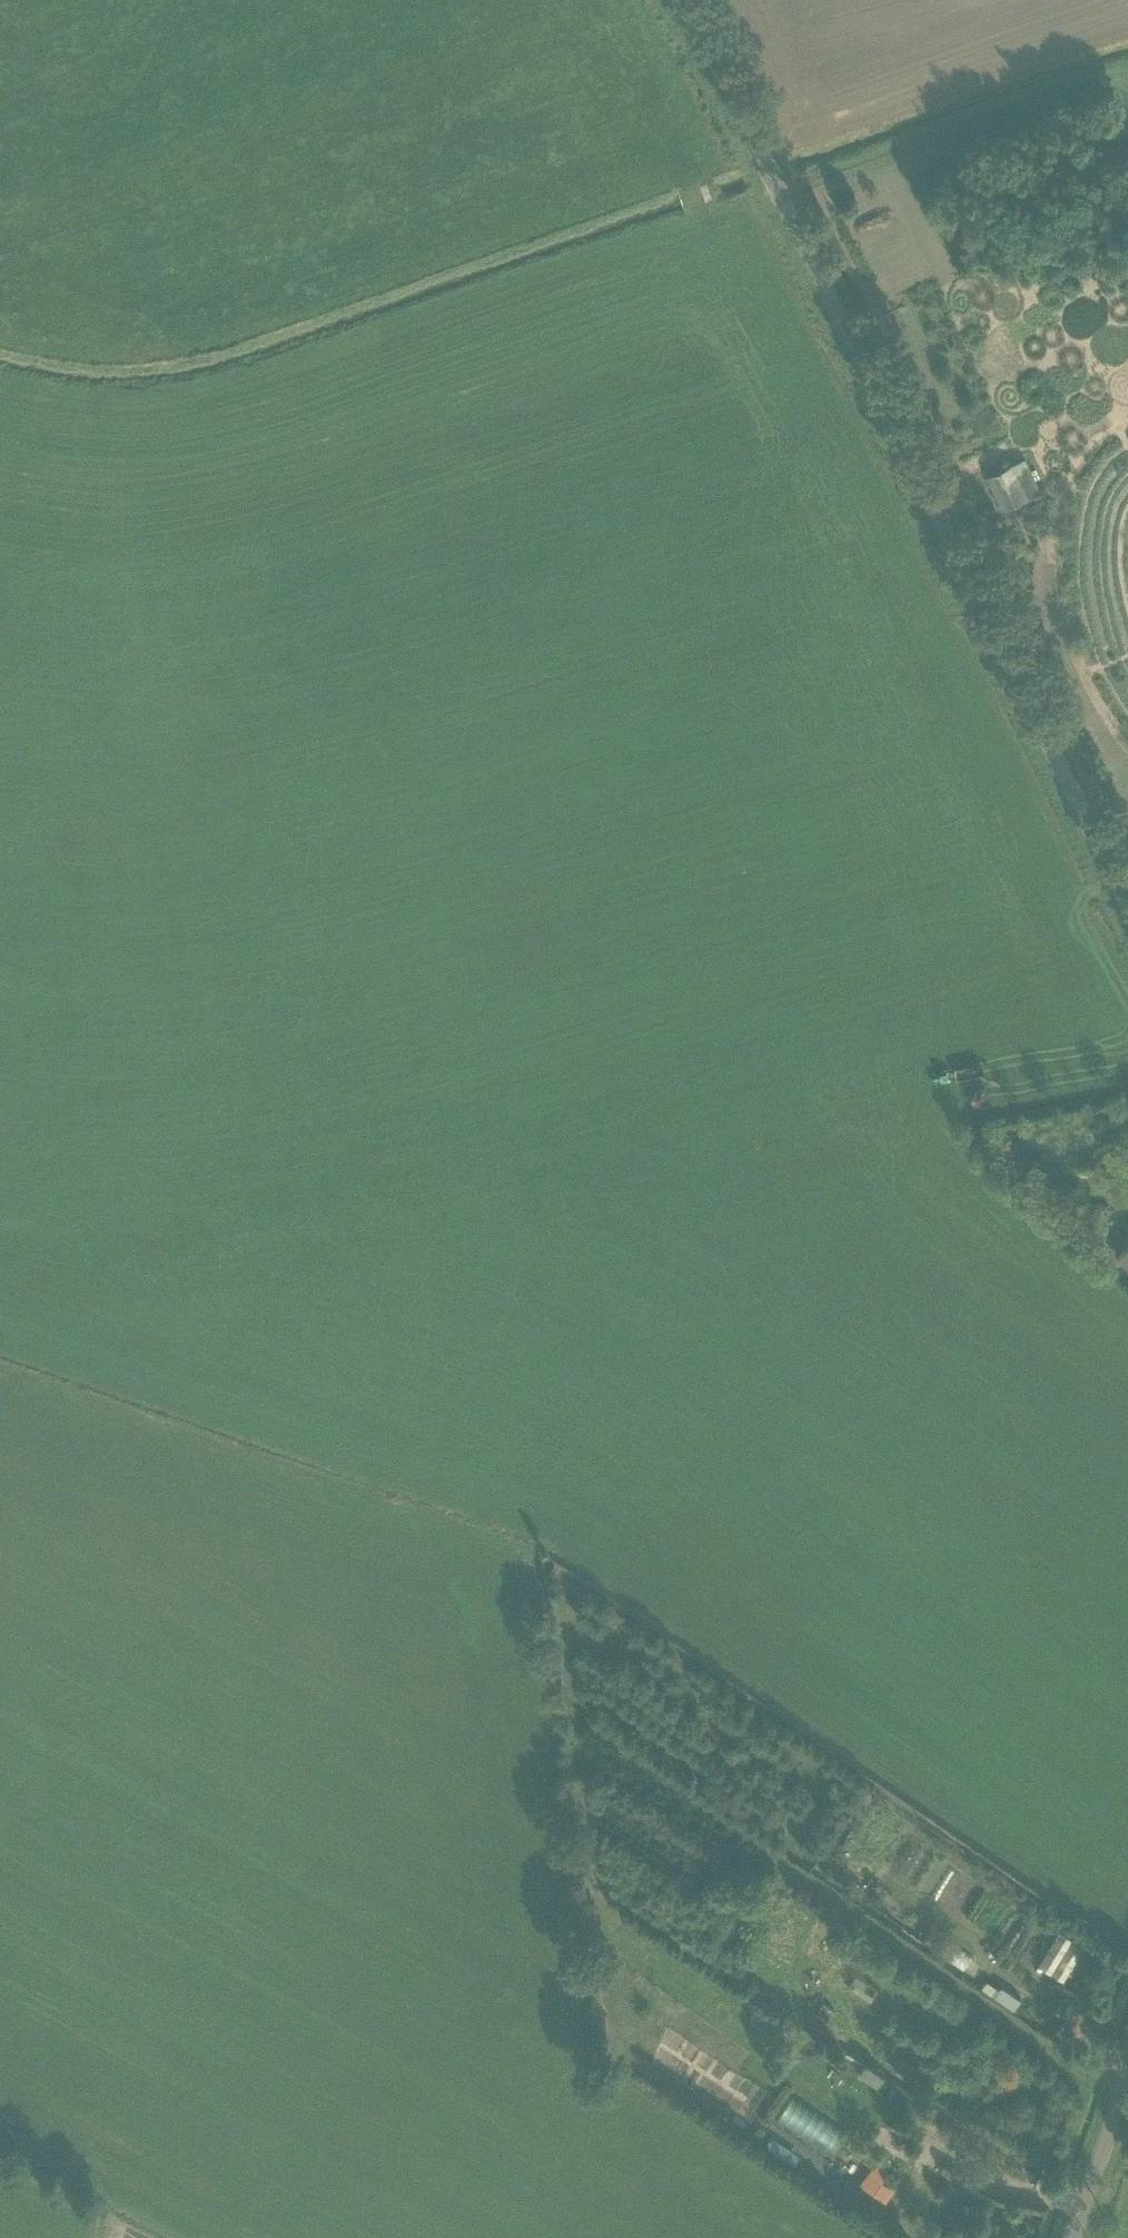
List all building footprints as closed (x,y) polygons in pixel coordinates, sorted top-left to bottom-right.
[(1003,508),(1023,499),(1039,491),(1024,459),(1007,467),(987,476),(1003,508)] [(1116,1259),(1127,1269),(1127,1244),(1116,1259)] [(1065,1934),(1046,1970),(1073,1984),(1092,1948),(1065,1934)] [(1000,1986),(993,1997),(1013,2011),(1020,2000),(1000,1986)] [(841,2159),(855,2137),(799,2101),(785,2122),(841,2159)]
